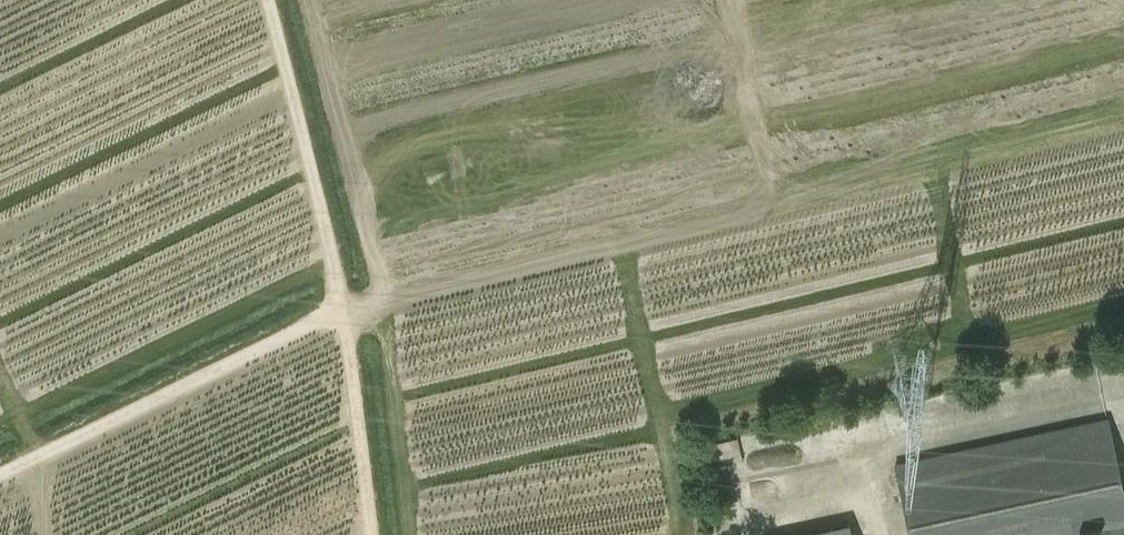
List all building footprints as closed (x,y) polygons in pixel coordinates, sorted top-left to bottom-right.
[(1108,416),(894,462),(909,534),(1123,534),(1123,488),(1108,416)] [(849,521),(786,534),(852,534),(849,521)]
